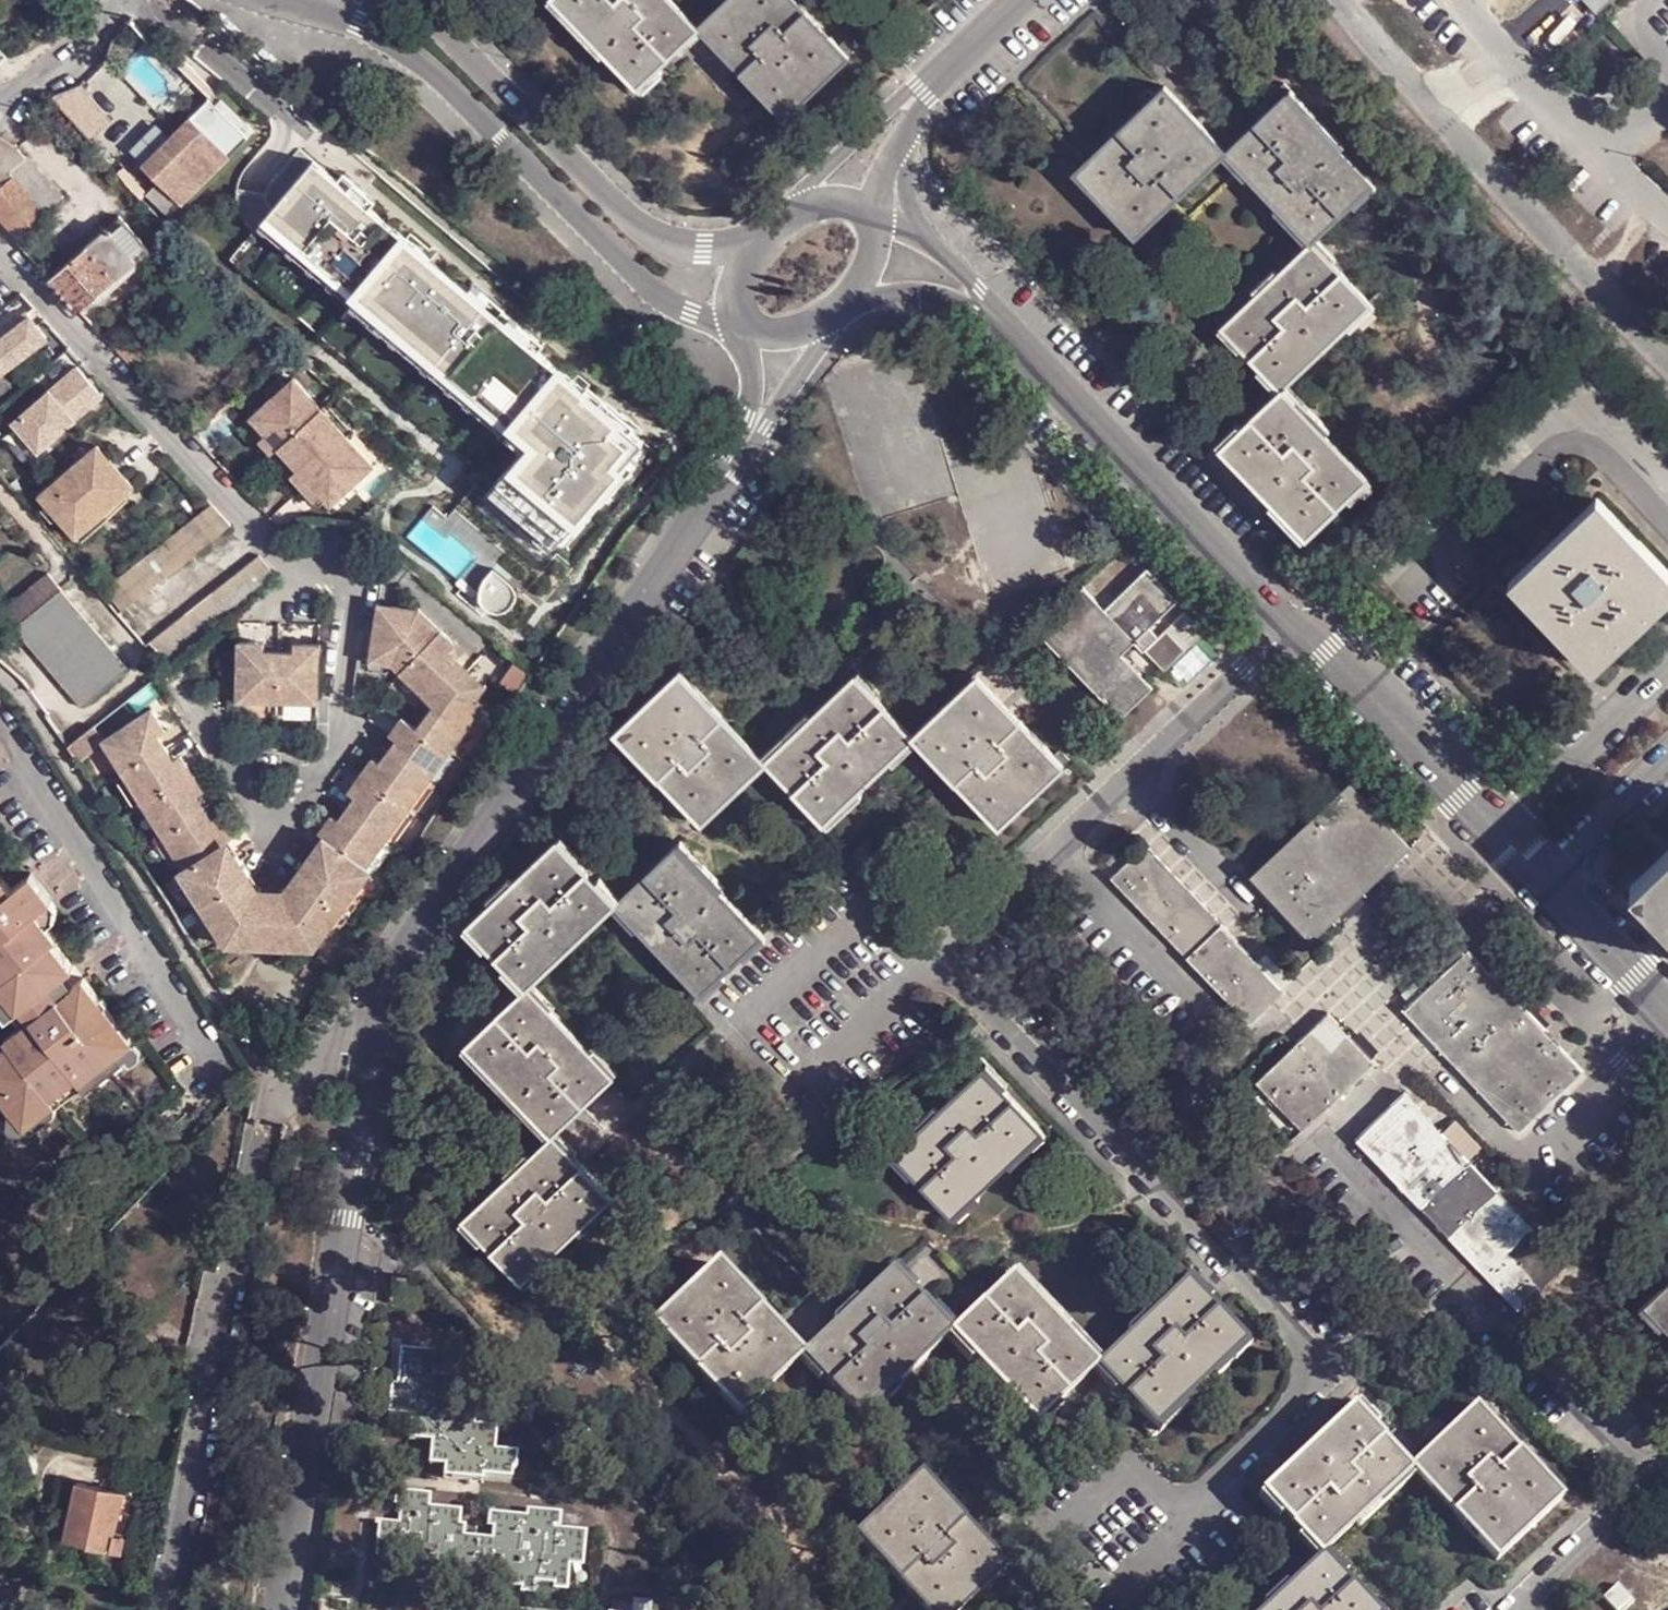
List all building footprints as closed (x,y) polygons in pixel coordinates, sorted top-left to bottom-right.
[(638,85),(671,55),(619,0),(559,0),(638,85)] [(671,55),(702,25),(678,0),(619,0),(671,55)] [(702,25),(744,70),(811,13),(799,0),(732,0),(702,25)] [(811,13),(744,70),(790,118),(856,60),(811,13)] [(80,86),(51,97),(89,139),(110,120),(80,86)] [(1176,86),(1124,134),(1187,198),(1234,153),(1176,86)] [(1296,94),(1263,126),(1348,215),(1381,183),(1296,94)] [(148,194),(170,216),(182,205),(184,207),(251,139),(249,137),(255,132),(215,95),(144,166),(160,181),(148,194)] [(1263,126),(1234,153),(1321,240),(1348,215),(1263,126)] [(0,138),(0,161),(3,164),(12,173),(27,158),(6,133),(0,138)] [(1124,134),(1082,173),(1146,237),(1187,198),(1124,134)] [(65,196),(27,158),(12,173),(16,177),(43,207),(47,212),(65,196)] [(0,161),(0,191),(16,177),(12,173),(3,164),(0,161)] [(311,165),(269,207),(540,448),(499,497),(558,550),(645,462),(311,165)] [(21,227),(43,207),(16,177),(0,191),(0,221),(12,235),(21,227)] [(51,276),(80,310),(149,249),(118,217),(51,276)] [(16,239),(48,273),(57,268),(21,227),(12,235),(16,239)] [(1321,240),(1232,329),(1264,361),(1348,272),(1321,240)] [(1348,272),(1264,361),(1288,386),(1380,304),(1348,272)] [(29,320),(4,343),(10,350),(0,359),(0,391),(51,344),(29,320)] [(118,352),(141,377),(149,371),(126,346),(118,352)] [(84,370),(22,428),(48,456),(110,398),(84,370)] [(328,406),(299,378),(291,385),(284,377),(269,391),(277,399),(261,415),(277,430),(272,435),(266,440),(280,453),(285,448),(302,463),(307,458),(310,462),(306,467),(301,473),(326,496),(332,490),(336,485),(346,495),(382,456),(355,431),(328,406)] [(1288,386),(1261,419),(1299,464),(1270,495),(1314,537),(1379,479),(1288,386)] [(277,430),(261,415),(256,419),(272,435),(277,430)] [(1299,464),(1261,419),(1228,450),(1270,495),(1299,464)] [(46,497),(73,528),(100,503),(110,514),(140,487),(103,446),(46,497)] [(307,458),(302,463),(306,467),(310,462),(307,458)] [(336,485),(332,490),(342,499),(346,495),(336,485)] [(1516,586),(1526,598),(1613,512),(1602,500),(1516,586)] [(100,503),(73,528),(88,544),(115,519),(110,514),(100,503)] [(217,510),(110,594),(132,617),(237,532),(217,510)] [(1526,598),(1557,627),(1573,612),(1613,656),(1667,600),(1667,569),(1613,512),(1526,598)] [(262,561),(156,645),(177,667),(283,585),(262,561)] [(1084,590),(1040,634),(1105,700),(1110,698),(1126,717),(1155,688),(1124,654),(1181,601),(1149,569),(1107,611),(1084,590)] [(55,574),(9,615),(97,713),(143,672),(55,574)] [(420,611),(391,611),(392,621),(376,620),(368,665),(367,670),(394,673),(400,678),(442,633),(420,611)] [(391,611),(378,611),(376,620),(392,621),(391,611)] [(1573,612),(1557,627),(1598,670),(1613,656),(1573,612)] [(1187,614),(1147,652),(1168,675),(1209,639),(1187,614)] [(457,647),(442,633),(400,678),(436,711),(460,684),(449,674),(460,662),(451,654),(457,647)] [(265,648),(237,647),(236,706),(278,707),(279,655),(265,655),(265,648)] [(466,655),(457,647),(451,654),(460,662),(466,655)] [(295,655),(279,655),(278,707),(315,708),(318,649),(296,649),(295,655)] [(471,672),(460,662),(449,674),(460,684),(471,672)] [(979,670),(914,732),(960,779),(1023,719),(979,670)] [(471,672),(460,684),(482,703),(493,690),(471,672)] [(806,735),(773,765),(823,818),(914,732),(864,677),(830,713),(859,742),(833,763),(806,735)] [(686,678),(623,738),(669,788),(731,724),(686,678)] [(482,703),(460,684),(436,711),(418,732),(457,760),(487,707),(482,703)] [(830,713),(806,735),(833,763),(859,742),(830,713)] [(154,714),(103,744),(124,779),(167,753),(159,739),(167,735),(154,714)] [(1023,719),(960,779),(1006,830),(1072,768),(1023,719)] [(669,788),(709,828),(773,765),(731,724),(669,788)] [(418,732),(406,725),(394,742),(400,747),(391,760),(434,791),(457,760),(418,732)] [(167,753),(124,779),(141,809),(192,776),(181,759),(173,763),(167,753)] [(434,791),(391,760),(383,771),(376,766),(362,785),(412,820),(434,791)] [(192,776),(141,809),(160,840),(204,812),(196,799),(203,795),(192,776)] [(412,820),(362,785),(353,798),(359,803),(350,815),(392,846),(412,820)] [(1354,789),(1258,876),(1316,939),(1334,923),(1411,849),(1354,789)] [(204,812),(160,840),(180,874),(227,845),(232,842),(218,819),(211,823),(204,812)] [(392,846),(350,815),(344,824),(337,819),(324,836),(328,840),(372,873),(392,846)] [(372,873),(328,840),(298,877),(346,914),(376,876),(372,873)] [(1147,844),(1113,881),(1254,1031),(1287,997),(1147,844)] [(180,874),(176,876),(197,911),(248,880),(227,845),(180,874)] [(564,846),(478,928),(510,961),(594,876),(564,846)] [(685,849),(651,883),(741,974),(776,938),(685,849)] [(1652,899),(1667,884),(1667,861),(1641,887),(1652,899)] [(594,876),(510,961),(537,991),(625,907),(594,876)] [(150,1062),(100,998),(86,1008),(77,996),(90,986),(68,956),(75,953),(53,922),(69,912),(45,882),(21,901),(0,877),(0,993),(30,1032),(39,1024),(48,1036),(23,1056),(26,1062),(0,1081),(48,1141),(150,1062)] [(346,914),(298,877),(289,890),(299,898),(289,906),(278,905),(276,908),(280,924),(317,953),(346,914)] [(248,880),(197,911),(213,938),(222,952),(261,927),(268,921),(266,904),(253,907),(248,898),(257,891),(248,880)] [(651,883),(625,907),(713,998),(741,974),(651,883)] [(1652,899),(1667,916),(1667,884),(1652,899)] [(289,890),(257,891),(248,898),(253,907),(266,904),(278,905),(289,906),(299,898),(289,890)] [(278,905),(266,904),(268,921),(261,927),(280,924),(276,908),(278,905)] [(197,911),(189,915),(206,942),(213,938),(197,911)] [(280,924),(261,927),(222,952),(317,953),(280,924)] [(1467,958),(1406,1015),(1449,1059),(1524,1135),(1588,1076),(1566,1056),(1467,958)] [(537,991),(508,1017),(595,1109),(624,1084),(537,991)] [(1319,1030),(1262,1082),(1311,1131),(1378,1067),(1385,1062),(1337,1014),(1319,1030)] [(476,1050),(560,1140),(595,1109),(508,1017),(476,1050)] [(1051,1137),(994,1080),(948,1122),(977,1152),(931,1193),(963,1223),(1051,1137)] [(1406,1096),(1358,1140),(1521,1312),(1570,1271),(1532,1229),(1406,1096)] [(948,1122),(902,1163),(931,1193),(977,1152),(948,1122)] [(560,1140),(519,1181),(545,1210),(589,1172),(560,1140)] [(519,1181),(470,1224),(527,1287),(617,1201),(589,1172),(545,1210),(519,1181)] [(810,1368),(834,1392),(923,1309),(898,1280),(810,1368)] [(744,1428),(776,1400),(738,1358),(769,1327),(727,1282),(666,1344),(744,1428)] [(1007,1298),(990,1315),(1072,1401),(1101,1371),(1021,1284),(1007,1298)] [(1190,1287),(1101,1371),(1129,1399),(1213,1313),(1190,1287)] [(1667,1328),(1667,1287),(1650,1306),(1667,1328)] [(923,1309),(834,1392),(869,1429),(957,1344),(923,1309)] [(1213,1313),(1129,1399),(1156,1431),(1245,1344),(1213,1313)] [(990,1315),(957,1344),(1041,1432),(1072,1401),(990,1315)] [(769,1327),(738,1358),(776,1400),(810,1368),(769,1327)] [(437,1355),(402,1353),(400,1388),(394,1388),(392,1414),(414,1420),(412,1440),(435,1442),(433,1465),(447,1465),(449,1477),(487,1480),(487,1473),(518,1477),(521,1452),(497,1450),(499,1430),(475,1425),(479,1402),(457,1401),(458,1380),(434,1373),(437,1355)] [(1360,1414),(1276,1498),(1305,1527),(1388,1444),(1360,1414)] [(1479,1418),(1450,1446),(1493,1488),(1460,1517),(1505,1563),(1561,1501),(1479,1418)] [(1388,1444),(1305,1527),(1330,1556),(1419,1474),(1388,1444)] [(1450,1446),(1419,1474),(1460,1517),(1493,1488),(1450,1446)] [(64,1540),(114,1551),(121,1512),(129,1513),(133,1491),(76,1480),(64,1540)] [(859,1543),(904,1595),(964,1537),(918,1486),(859,1543)] [(382,1525),(380,1557),(410,1561),(411,1574),(538,1594),(540,1587),(571,1588),(574,1566),(584,1566),(586,1540),(558,1538),(560,1527),(529,1519),(528,1526),(497,1523),(494,1548),(467,1543),(468,1519),(433,1513),(435,1499),(405,1498),(401,1529),(382,1525)] [(904,1595),(918,1609),(973,1609),(1006,1578),(964,1537),(904,1595)] [(1276,1609),(1331,1609),(1358,1585),(1330,1556),(1276,1609)] [(39,1586),(0,1579),(0,1609),(34,1609),(39,1586)] [(1358,1585),(1331,1609),(1382,1609),(1358,1585)]
